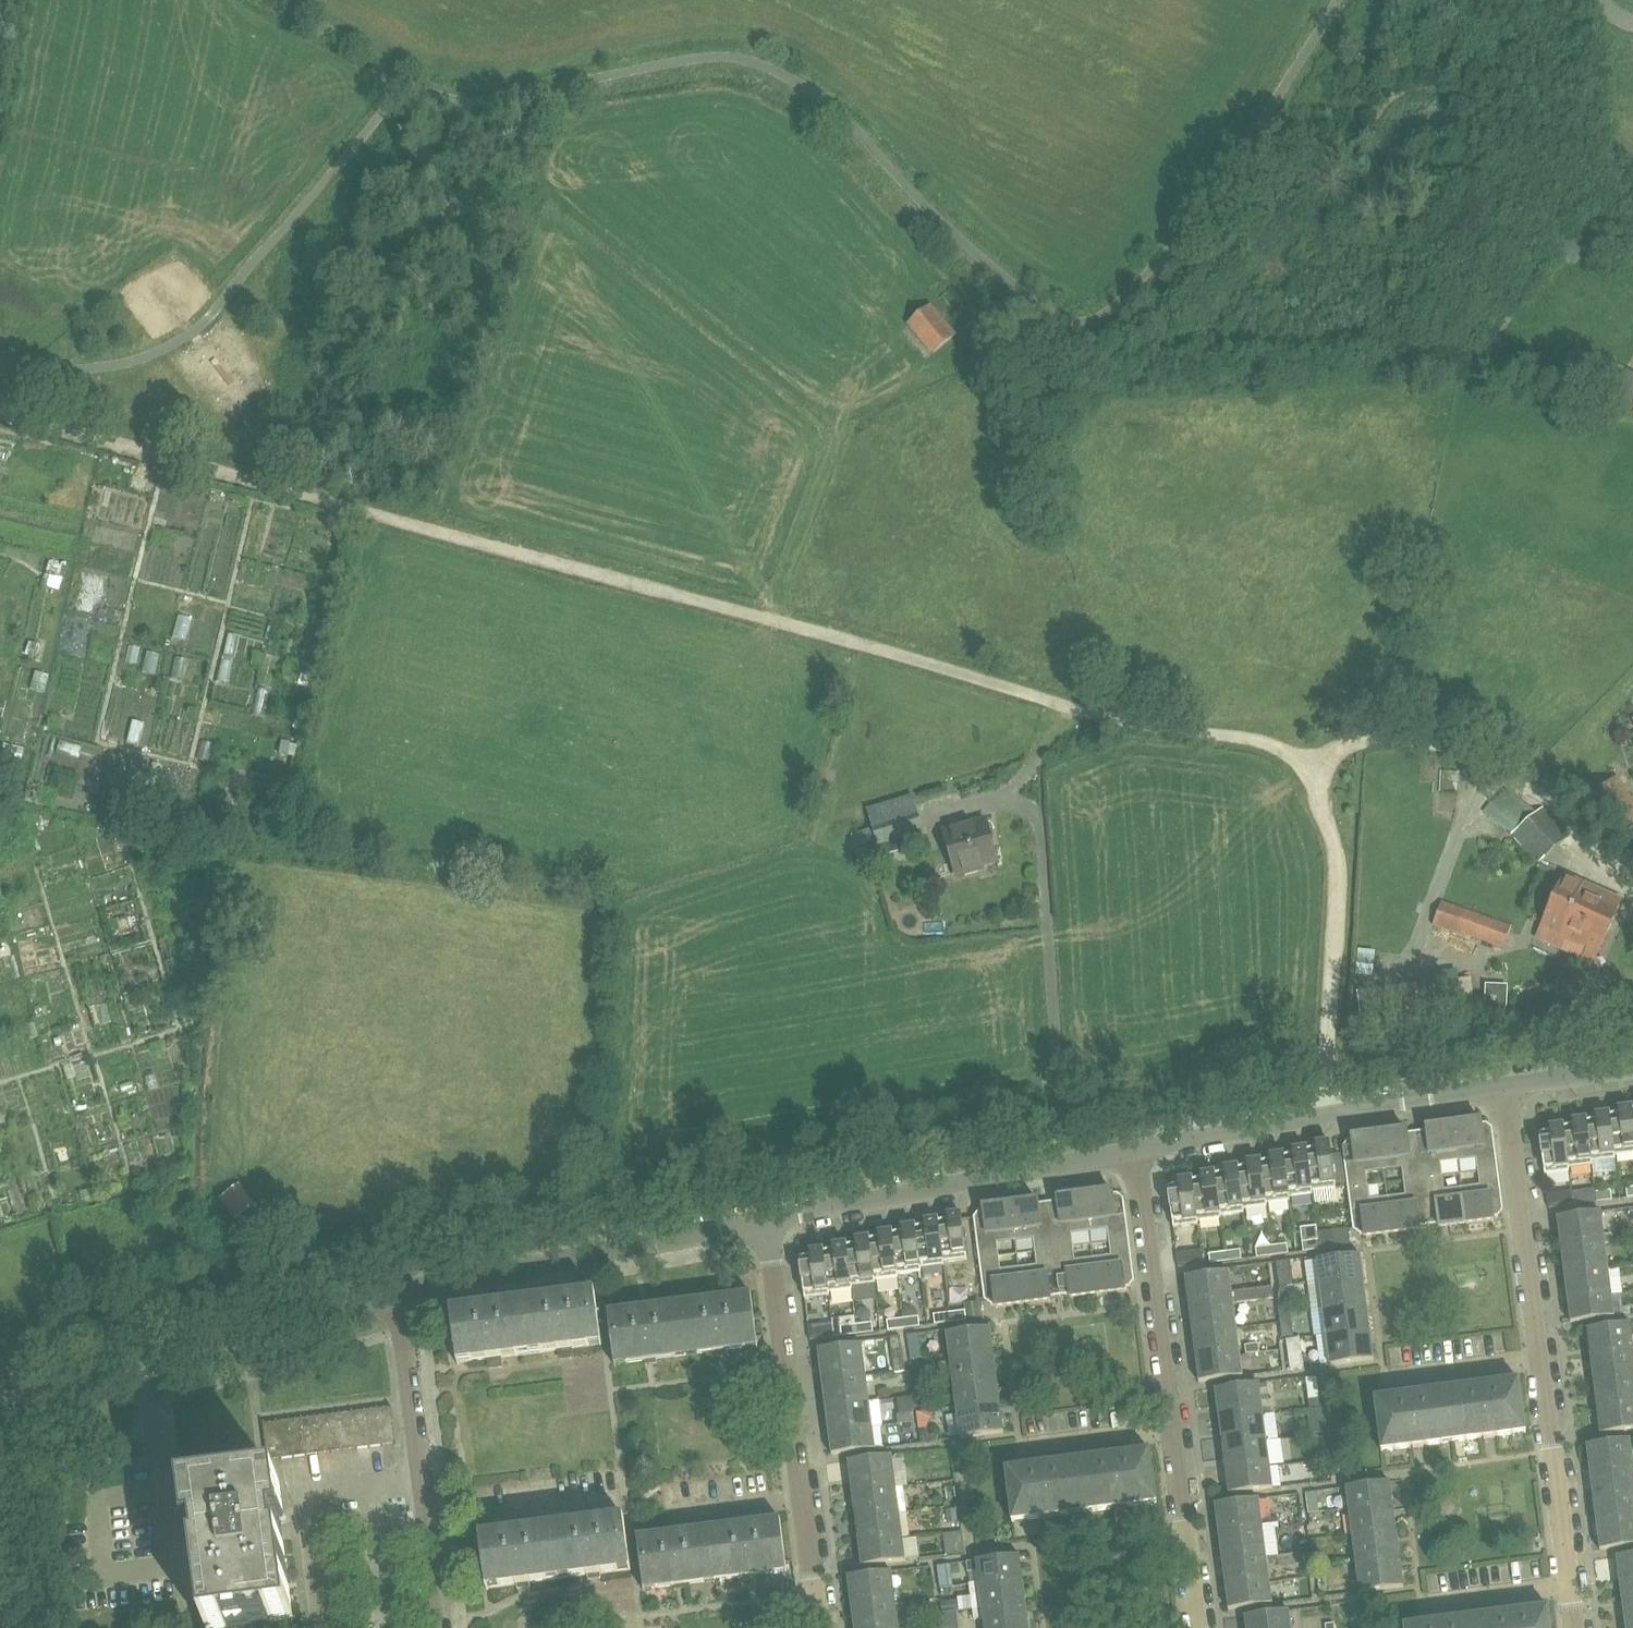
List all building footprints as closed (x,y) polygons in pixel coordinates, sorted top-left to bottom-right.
[(906,324),(932,357),(957,336),(931,304),(906,324)] [(1588,805),(1620,843),(1632,832),(1632,798),(1631,800),(1626,794),(1628,792),(1617,779),(1588,805)] [(1570,832),(1543,806),(1510,836),(1537,862),(1570,832)] [(872,826),(878,846),(925,833),(919,812),(872,826)] [(985,821),(943,833),(955,875),(997,862),(985,821)] [(1566,874),(1542,928),(1536,938),(1563,950),(1568,940),(1585,948),(1595,933),(1586,929),(1589,923),(1584,921),(1598,889),(1566,874)] [(1623,900),(1598,889),(1584,921),(1589,923),(1586,929),(1595,933),(1585,948),(1598,954),(1623,900)] [(1511,928),(1498,923),(1490,945),(1503,950),(1511,928)] [(1421,973),(1422,984),(1356,993),(1361,1022),(1425,1011),(1462,1007),(1459,970),(1421,973)] [(1572,992),(1567,1004),(1582,1010),(1587,999),(1572,992)] [(1619,1114),(1610,1116),(1609,1116),(1614,1156),(1632,1154),(1632,1118),(1632,1110),(1632,1107),(1618,1109),(1619,1114)] [(1587,1122),(1586,1123),(1591,1163),(1592,1166),(1593,1176),(1617,1172),(1614,1156),(1609,1116),(1610,1116),(1610,1113),(1595,1115),(1596,1120),(1587,1122)] [(1572,1121),(1573,1126),(1564,1128),(1563,1129),(1569,1172),(1570,1172),(1569,1169),(1592,1166),(1586,1123),(1587,1122),(1587,1119),(1572,1121)] [(1454,1123),(1459,1161),(1477,1159),(1478,1172),(1498,1169),(1493,1128),(1487,1123),(1482,1124),(1482,1120),(1454,1123)] [(1441,1163),(1459,1161),(1454,1123),(1427,1127),(1427,1131),(1417,1132),(1423,1179),(1443,1176),(1441,1163)] [(1563,1129),(1564,1128),(1564,1125),(1550,1127),(1550,1132),(1540,1135),(1545,1175),(1569,1172),(1563,1129)] [(1379,1133),(1384,1170),(1402,1168),(1404,1181),(1423,1179),(1417,1132),(1408,1133),(1407,1129),(1379,1133)] [(1344,1153),(1348,1188),(1368,1186),(1367,1173),(1384,1170),(1379,1133),(1352,1136),(1353,1140),(1348,1141),(1343,1147),(1344,1153)] [(1308,1151),(1307,1151),(1313,1193),(1348,1188),(1344,1153),(1332,1154),(1331,1145),(1330,1142),(1316,1144),(1317,1149),(1308,1151)] [(1285,1157),(1284,1157),(1290,1200),(1291,1200),(1290,1197),(1313,1194),(1307,1151),(1308,1151),(1308,1148),(1293,1150),(1294,1155),(1285,1157)] [(1267,1203),(1288,1200),(1290,1200),(1284,1157),(1285,1157),(1285,1154),(1270,1156),(1271,1161),(1262,1163),(1261,1163),(1267,1206),(1268,1206),(1267,1203)] [(1248,1167),(1239,1169),(1238,1169),(1244,1212),(1245,1212),(1244,1209),(1267,1206),(1261,1163),(1262,1163),(1262,1160),(1248,1162),(1248,1167)] [(1221,1215),(1244,1212),(1238,1169),(1239,1169),(1239,1166),(1225,1168),(1225,1173),(1216,1175),(1215,1175),(1221,1218),(1222,1218),(1221,1215)] [(1480,1185),(1462,1187),(1467,1225),(1495,1221),(1494,1217),(1499,1217),(1504,1211),(1498,1169),(1478,1172),(1480,1185)] [(1192,1181),(1198,1224),(1199,1224),(1198,1221),(1221,1218),(1215,1175),(1216,1175),(1216,1172),(1202,1174),(1202,1179),(1193,1181),(1192,1181)] [(1443,1176),(1423,1179),(1430,1226),(1439,1225),(1440,1228),(1467,1225),(1462,1187),(1444,1189),(1443,1176)] [(1179,1180),(1179,1185),(1169,1188),(1174,1228),(1198,1224),(1192,1181),(1193,1181),(1193,1178),(1179,1180)] [(1388,1197),(1393,1234),(1420,1231),(1420,1227),(1430,1226),(1423,1179),(1404,1181),(1405,1194),(1388,1197)] [(1360,1235),(1365,1234),(1365,1238),(1393,1234),(1388,1197),(1370,1199),(1368,1186),(1348,1188),(1350,1203),(1354,1230),(1360,1235)] [(1086,1193),(1090,1231),(1108,1229),(1110,1242),(1130,1240),(1125,1198),(1118,1193),(1114,1194),(1113,1190),(1086,1193)] [(1611,1190),(1595,1192),(1597,1202),(1612,1200),(1611,1190)] [(1571,1191),(1547,1194),(1549,1209),(1573,1205),(1572,1193),(1571,1191)] [(1584,1191),(1572,1193),(1573,1205),(1581,1204),(1585,1204),(1584,1191)] [(1059,1201),(1049,1202),(1055,1249),(1074,1246),(1073,1233),(1090,1231),(1086,1193),(1058,1197),(1059,1201)] [(1034,1238),(1035,1251),(1055,1249),(1049,1202),(1039,1203),(1039,1199),(1011,1203),(1016,1240),(1034,1238)] [(998,1243),(1016,1240),(1011,1203),(984,1206),(984,1210),(979,1211),(974,1217),(980,1258),(1000,1256),(998,1243)] [(1601,1212),(1557,1218),(1561,1245),(1585,1242),(1585,1247),(1605,1244),(1614,1243),(1612,1233),(1604,1235),(1601,1212)] [(968,1259),(962,1216),(962,1213),(948,1214),(949,1219),(940,1222),(939,1222),(944,1265),(945,1265),(945,1262),(968,1259)] [(926,1225),(917,1228),(916,1228),(921,1271),(922,1271),(922,1268),(944,1265),(939,1222),(940,1222),(939,1219),(925,1221),(926,1225)] [(893,1234),(898,1277),(899,1277),(899,1274),(921,1271),(916,1228),(917,1228),(916,1225),(902,1227),(903,1231),(894,1234),(893,1234)] [(1339,1230),(1341,1247),(1350,1246),(1348,1228),(1339,1230)] [(876,1280),(898,1277),(893,1234),(894,1234),(893,1231),(879,1233),(880,1237),(871,1240),(870,1240),(875,1283),(876,1283),(876,1280)] [(856,1239),(857,1243),(848,1246),(847,1246),(852,1289),(853,1289),(853,1286),(875,1283),(870,1240),(871,1240),(870,1237),(856,1239)] [(1094,1257),(1098,1291),(1099,1295),(1126,1291),(1126,1287),(1131,1287),(1135,1281),(1130,1240),(1110,1242),(1111,1255),(1094,1257)] [(1320,1250),(1318,1240),(1303,1242),(1304,1252),(1320,1250)] [(1561,1245),(1564,1271),(1588,1268),(1589,1273),(1609,1270),(1605,1244),(1585,1247),(1585,1242),(1561,1245)] [(834,1249),(825,1252),(824,1252),(830,1295),(830,1292),(852,1289),(847,1246),(848,1246),(848,1243),(833,1245),(834,1249)] [(1272,1246),(1273,1256),(1289,1253),(1288,1244),(1272,1246)] [(1074,1246),(1055,1249),(1061,1296),(1070,1294),(1071,1298),(1099,1295),(1098,1291),(1094,1257),(1076,1259),(1074,1246)] [(1257,1257),(1273,1256),(1272,1246),(1256,1248),(1257,1257)] [(810,1251),(811,1255),(801,1258),(805,1298),(830,1295),(824,1252),(825,1252),(825,1249),(810,1251)] [(1055,1249),(1035,1251),(1037,1264),(1019,1266),(1024,1304),(1052,1301),(1051,1297),(1061,1296),(1055,1249)] [(1225,1251),(1226,1261),(1242,1259),(1241,1249),(1225,1251)] [(1201,1250),(1177,1253),(1179,1267),(1203,1264),(1201,1250)] [(1211,1263),(1226,1261),(1225,1251),(1209,1253),(1211,1263)] [(1317,1259),(1305,1261),(1307,1283),(1320,1281),(1339,1279),(1340,1284),(1364,1281),(1361,1254),(1317,1259)] [(1024,1304),(1019,1266),(1002,1269),(1000,1256),(980,1258),(985,1300),(991,1304),(996,1304),(997,1308),(1024,1304)] [(1275,1262),(1278,1287),(1291,1285),(1287,1261),(1275,1262)] [(1588,1268),(1564,1271),(1567,1297),(1591,1294),(1592,1299),(1612,1296),(1623,1295),(1620,1269),(1609,1270),(1589,1273),(1588,1268)] [(1233,1303),(1257,1300),(1272,1298),(1270,1288),(1232,1293),(1229,1271),(1185,1277),(1188,1304),(1212,1301),(1213,1306),(1233,1303)] [(1320,1281),(1307,1283),(1311,1309),(1317,1308),(1323,1307),(1343,1305),(1343,1310),(1367,1307),(1364,1281),(1340,1284),(1339,1279),(1320,1281)] [(1288,1286),(1279,1287),(1280,1295),(1277,1300),(1278,1313),(1291,1311),(1288,1286)] [(559,1349),(560,1353),(561,1360),(567,1359),(573,1358),(571,1348),(600,1344),(600,1346),(603,1345),(595,1291),(594,1292),(594,1293),(523,1302),(529,1353),(559,1349)] [(680,1304),(687,1355),(717,1351),(717,1355),(723,1354),(729,1353),(728,1349),(756,1345),(756,1347),(759,1347),(752,1293),(750,1293),(750,1294),(680,1304)] [(1567,1297),(1571,1324),(1615,1318),(1612,1296),(1592,1299),(1591,1294),(1567,1297)] [(1217,1332),(1237,1329),(1233,1303),(1213,1306),(1212,1301),(1188,1304),(1192,1330),(1216,1326),(1217,1332)] [(452,1309),(450,1310),(457,1364),(460,1364),(460,1362),(488,1359),(490,1369),(496,1368),(503,1367),(501,1357),(529,1353),(523,1302),(452,1311),(452,1309)] [(966,1310),(950,1312),(951,1322),(967,1320),(967,1319),(981,1318),(981,1317),(979,1302),(965,1304),(966,1310)] [(657,1359),(687,1355),(680,1304),(610,1313),(610,1311),(608,1311),(615,1366),(617,1366),(617,1364),(645,1361),(645,1365),(652,1364),(657,1363),(657,1359)] [(1317,1308),(1311,1309),(1314,1335),(1316,1335),(1326,1333),(1346,1331),(1346,1336),(1370,1333),(1367,1307),(1343,1310),(1343,1305),(1323,1307),(1317,1308)] [(936,1324),(951,1322),(950,1312),(934,1314),(936,1324)] [(1290,1313),(1280,1314),(1281,1326),(1291,1325),(1290,1313)] [(919,1316),(903,1318),(905,1328),(920,1326),(919,1316)] [(905,1328),(903,1318),(888,1320),(889,1330),(905,1328)] [(835,1337),(833,1322),(820,1324),(809,1325),(811,1339),(835,1337)] [(873,1322),(857,1324),(858,1334),(874,1332),(873,1322)] [(857,1324),(843,1325),(841,1326),(842,1336),(858,1334),(857,1324)] [(1631,1324),(1586,1330),(1590,1357),(1614,1353),(1615,1358),(1632,1356),(1632,1342),(1631,1324)] [(1192,1330),(1195,1356),(1219,1352),(1220,1357),(1240,1355),(1237,1329),(1217,1332),(1216,1326),(1192,1330)] [(946,1333),(949,1354),(970,1352),(971,1357),(995,1354),(991,1327),(946,1333)] [(1346,1331),(1326,1333),(1330,1365),(1374,1360),(1370,1333),(1346,1336),(1346,1331)] [(1299,1337),(1293,1338),(1285,1339),(1285,1341),(1287,1358),(1301,1356),(1299,1337)] [(818,1349),(822,1376),(846,1373),(846,1378),(867,1375),(863,1343),(818,1349)] [(1245,1345),(1246,1354),(1259,1352),(1258,1343),(1245,1345)] [(950,1361),(939,1363),(941,1382),(952,1380),(973,1378),(974,1383),(998,1380),(995,1354),(971,1357),(970,1352),(949,1354),(950,1361)] [(1243,1376),(1240,1355),(1220,1357),(1219,1352),(1195,1356),(1199,1382),(1243,1376)] [(1593,1383),(1617,1380),(1618,1385),(1632,1383),(1632,1356),(1615,1358),(1614,1353),(1590,1357),(1593,1383)] [(903,1357),(893,1359),(895,1373),(905,1371),(903,1357)] [(850,1404),(870,1401),(867,1375),(846,1378),(846,1373),(822,1376),(825,1402),(849,1399),(850,1404)] [(1304,1377),(1307,1398),(1319,1397),(1316,1375),(1304,1377)] [(952,1380),(955,1406),(976,1404),(977,1409),(1001,1406),(998,1380),(974,1383),(973,1378),(952,1380)] [(1519,1379),(1447,1389),(1454,1442),(1526,1433),(1519,1379)] [(1632,1409),(1632,1383),(1618,1385),(1617,1380),(1593,1383),(1597,1409),(1621,1406),(1621,1411),(1632,1409)] [(1260,1383),(1215,1389),(1219,1415),(1243,1412),(1243,1417),(1264,1414),(1275,1413),(1274,1400),(1269,1400),(1267,1382),(1260,1383)] [(888,1387),(877,1388),(879,1398),(890,1397),(888,1387)] [(1382,1452),(1423,1446),(1454,1442),(1447,1389),(1375,1398),(1382,1452)] [(825,1402),(829,1428),(853,1425),(853,1430),(874,1427),(870,1401),(850,1404),(849,1399),(825,1402)] [(955,1406),(959,1438),(1004,1432),(1001,1406),(977,1409),(976,1404),(955,1406)] [(398,1445),(393,1405),(264,1423),(269,1462),(398,1445)] [(1621,1411),(1621,1406),(1597,1409),(1600,1436),(1632,1431),(1632,1409),(1621,1411)] [(1243,1412),(1219,1415),(1222,1441),(1246,1438),(1246,1443),(1267,1440),(1279,1439),(1275,1413),(1264,1414),(1243,1417),(1243,1412)] [(1324,1418),(1308,1420),(1310,1434),(1313,1433),(1326,1432),(1324,1418)] [(912,1422),(902,1423),(903,1435),(913,1435),(912,1422)] [(853,1425),(829,1428),(832,1454),(877,1449),(874,1427),(853,1430),(853,1425)] [(1326,1432),(1313,1433),(1315,1448),(1328,1446),(1326,1432)] [(1246,1438),(1222,1441),(1225,1467),(1249,1464),(1250,1469),(1271,1466),(1278,1465),(1284,1465),(1281,1439),(1279,1439),(1267,1440),(1246,1443),(1246,1438)] [(1590,1472),(1632,1466),(1632,1459),(1631,1440),(1586,1445),(1590,1472)] [(1150,1449),(1078,1458),(1085,1513),(1157,1504),(1150,1449)] [(892,1455),(849,1460),(852,1487),(876,1484),(877,1489),(896,1487),(892,1455)] [(1013,1522),(1085,1513),(1078,1458),(1006,1468),(1013,1522)] [(1249,1464),(1225,1467),(1228,1493),(1273,1487),(1273,1481),(1280,1480),(1278,1465),(1271,1466),(1250,1469),(1249,1464)] [(1593,1498),(1632,1493),(1632,1466),(1590,1472),(1593,1498)] [(290,1558),(286,1558),(282,1524),(286,1523),(280,1480),(185,1492),(190,1536),(195,1535),(199,1570),(196,1570),(199,1596),(202,1596),(206,1627),(219,1627),(230,1626),(231,1627),(253,1627),(270,1626),(270,1621),(293,1618),(289,1584),(293,1584),(290,1558)] [(1346,1487),(1349,1514),(1394,1508),(1390,1481),(1346,1487)] [(876,1484),(852,1487),(855,1513),(879,1510),(880,1515),(899,1513),(907,1512),(904,1486),(896,1487),(877,1489),(876,1484)] [(955,1486),(945,1487),(947,1499),(956,1498),(955,1486)] [(1305,1493),(1308,1514),(1320,1512),(1317,1491),(1305,1493)] [(1593,1498),(1596,1525),(1632,1520),(1632,1493),(1593,1498)] [(1261,1525),(1260,1520),(1258,1499),(1214,1505),(1217,1531),(1261,1525)] [(1349,1514),(1352,1540),(1397,1534),(1394,1508),(1349,1514)] [(855,1513),(859,1539),(883,1536),(883,1541),(903,1539),(899,1513),(880,1515),(879,1510),(855,1513)] [(956,1510),(947,1511),(948,1523),(958,1522),(956,1510)] [(622,1517),(553,1527),(559,1578),(589,1574),(590,1579),(595,1578),(601,1578),(601,1573),(629,1569),(629,1571),(632,1571),(624,1516),(622,1516),(622,1517)] [(779,1520),(709,1529),(715,1580),(745,1576),(746,1581),(752,1580),(757,1579),(756,1574),(785,1571),(785,1572),(788,1572),(781,1518),(779,1518),(779,1520)] [(1596,1525),(1600,1551),(1632,1547),(1632,1520),(1596,1525)] [(1217,1531),(1221,1557),(1264,1552),(1261,1525),(1217,1531)] [(480,1534),(487,1589),(490,1588),(489,1587),(518,1583),(519,1588),(524,1588),(530,1587),(529,1582),(559,1578),(553,1527),(483,1536),(482,1534),(480,1534)] [(686,1584),(715,1580),(709,1529),(639,1539),(639,1536),(637,1537),(644,1591),(646,1590),(646,1589),(674,1585),(675,1590),(681,1590),(687,1589),(686,1584)] [(960,1532),(944,1534),(945,1545),(962,1542),(960,1532)] [(1400,1561),(1397,1534),(1352,1540),(1356,1566),(1400,1561)] [(859,1539),(862,1565),(905,1560),(903,1539),(883,1541),(883,1536),(859,1539)] [(1221,1557),(1224,1583),(1268,1578),(1264,1552),(1221,1557)] [(975,1560),(968,1561),(969,1574),(977,1573),(979,1587),(1024,1581),(1020,1555),(975,1560)] [(1617,1557),(1620,1584),(1632,1582),(1632,1555),(1617,1557)] [(1404,1587),(1400,1561),(1356,1566),(1359,1593),(1404,1587)] [(847,1576),(851,1602),(896,1596),(893,1570),(847,1576)] [(1224,1583),(1227,1610),(1271,1604),(1268,1578),(1224,1583)] [(1024,1581),(979,1587),(971,1587),(974,1614),(1027,1607),(1024,1581)] [(1620,1584),(1623,1610),(1632,1609),(1632,1582),(1620,1584)] [(899,1623),(896,1596),(851,1602),(854,1627),(858,1627),(899,1623)] [(957,1600),(940,1601),(942,1613),(958,1611),(957,1600)] [(974,1614),(975,1623),(983,1622),(984,1627),(1029,1627),(1027,1607),(974,1614)] [(1476,1616),(1478,1627),(1550,1627),(1548,1607),(1476,1616)] [(1626,1627),(1632,1627),(1632,1609),(1623,1610),(1626,1627)] [(1245,1627),(1291,1627),(1289,1610),(1244,1616),(1245,1627)] [(941,1613),(942,1626),(960,1624),(958,1612),(941,1613)] [(1476,1616),(1405,1624),(1405,1627),(1478,1627),(1476,1616)]
